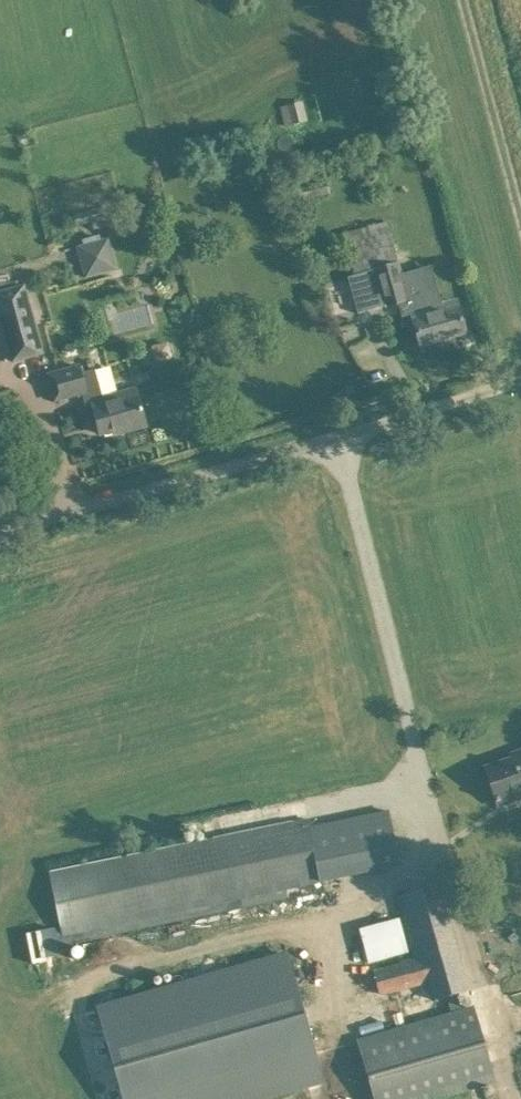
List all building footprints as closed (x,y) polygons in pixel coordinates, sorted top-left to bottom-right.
[(284,126),(307,120),(303,100),(279,107),(284,126)] [(364,166),(368,180),(383,175),(379,161),(364,166)] [(92,222),(108,218),(104,205),(89,209),(92,222)] [(362,228),(342,234),(351,263),(361,260),(363,267),(365,271),(361,272),(348,275),(350,280),(355,279),(356,278),(364,305),(357,307),(358,312),(384,305),(385,305),(399,302),(403,315),(412,313),(420,344),(465,331),(459,310),(458,307),(456,300),(440,304),(428,260),(400,268),(386,220),(362,228)] [(78,246),(86,278),(118,269),(109,237),(78,246)] [(0,291),(0,317),(13,363),(45,353),(25,284),(0,291)] [(169,340),(151,345),(157,367),(175,362),(169,340)] [(145,421),(139,399),(136,389),(103,398),(95,367),(79,372),(76,364),(58,369),(47,373),(54,399),(82,393),(89,419),(96,417),(100,433),(145,421)] [(512,754),(513,758),(485,767),(498,804),(515,798),(513,792),(520,790),(520,751),(512,754)] [(400,862),(390,815),(389,809),(327,822),(311,825),(310,819),(49,873),(62,934),(63,936),(61,936),(54,927),(26,932),(33,963),(48,960),(47,957),(57,955),(61,944),(310,894),(308,883),(322,880),(322,878),(330,877),(345,873),(400,862)] [(404,916),(416,958),(401,962),(401,965),(374,973),(380,994),(429,980),(435,999),(448,995),(452,1012),(359,1039),(376,1098),(429,1098),(494,1081),(473,1007),(462,1010),(457,993),(469,990),(438,883),(398,895),(404,916)] [(479,931),(504,924),(502,915),(477,921),(479,931)] [(98,1008),(124,1098),(252,1098),(322,1079),(366,1066),(330,941),(286,954),(98,1008)]
